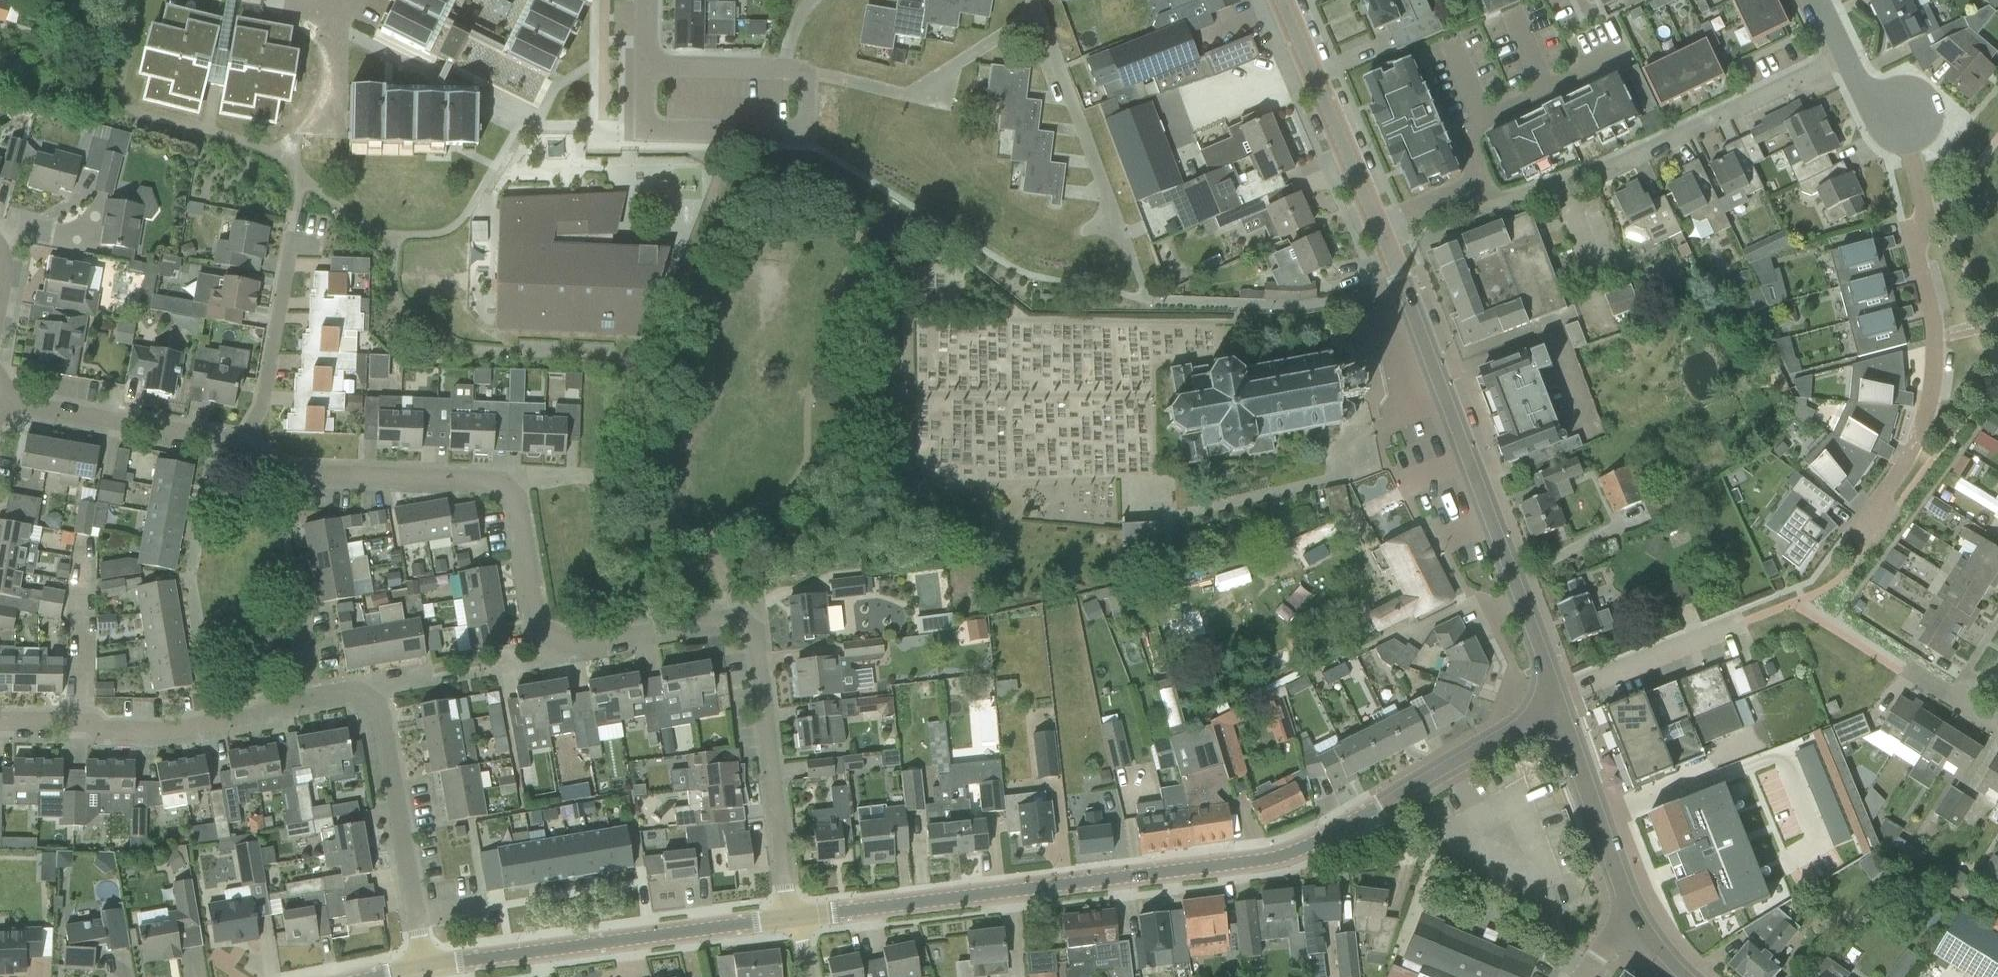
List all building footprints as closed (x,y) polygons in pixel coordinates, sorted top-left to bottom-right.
[(63,13),(66,1),(64,0),(45,0),(43,7),(63,13)] [(260,8),(262,0),(240,0),(240,5),(260,8)] [(379,29),(437,60),(534,107),(587,0),(393,0),(379,29)] [(675,20),(702,21),(734,21),(735,8),(735,4),(717,4),(715,4),(702,3),(703,0),(675,0),(675,20)] [(923,39),(926,24),(928,3),(912,0),(898,0),(896,13),(894,34),(923,39)] [(955,29),(958,13),(960,0),(929,0),(928,3),(926,24),(955,29)] [(987,18),(991,0),(960,0),(958,13),(987,18)] [(1155,34),(1183,23),(1184,26),(1210,16),(1239,4),(1238,0),(1168,0),(1172,12),(1157,17),(1153,28),(1155,34)] [(1398,51),(1444,31),(1436,13),(1423,19),(1415,0),(1363,0),(1364,2),(1362,3),(1368,16),(1369,15),(1376,32),(1388,27),(1391,35),(1405,29),(1412,45),(1398,51)] [(1483,0),(1489,15),(1521,2),(1520,0),(1485,0),(1483,0)] [(1662,0),(1658,0),(1650,4),(1654,12),(1665,6),(1662,0)] [(1778,0),(1733,0),(1743,21),(1780,3),(1778,0)] [(1884,28),(1928,6),(1925,0),(1881,0),(1872,4),(1884,28)] [(1697,5),(1702,16),(1710,12),(1705,1),(1697,5)] [(1780,3),(1743,21),(1753,42),(1790,24),(1780,3)] [(15,25),(19,10),(0,4),(0,21),(15,25)] [(1884,28),(1894,50),(1930,33),(1936,46),(1931,48),(1932,49),(1970,31),(1964,19),(1940,31),(1928,6),(1884,28)] [(860,45),(891,50),(894,34),(896,13),(866,8),(860,45)] [(1641,9),(1629,15),(1633,23),(1644,17),(1641,9)] [(148,78),(144,97),(198,111),(219,26),(165,13),(160,32),(150,30),(138,76),(148,78)] [(1113,99),(1128,105),(1140,101),(1134,87),(1153,80),(1159,95),(1212,77),(1212,78),(1258,59),(1249,39),(1197,60),(1188,35),(1213,26),(1210,16),(1184,26),(1183,23),(1155,34),(1086,62),(1096,88),(1103,86),(1109,101),(1113,99)] [(674,51),(702,51),(702,37),(734,38),(734,21),(702,21),(675,20),(674,51)] [(750,22),(750,37),(766,37),(766,22),(750,22)] [(1707,38),(1715,34),(1709,23),(1701,27),(1707,38)] [(291,36),(236,26),(221,112),(276,121),(280,102),(290,104),(290,101),(289,101),(296,60),(297,60),(298,57),(288,55),(291,36)] [(1970,31),(1932,49),(1955,69),(1947,79),(1969,99),(1994,70),(1988,65),(1997,54),(1980,40),(1970,31)] [(1715,34),(1707,38),(1708,40),(1712,50),(1720,46),(1715,34)] [(1704,87),(1725,77),(1712,50),(1708,40),(1686,50),(1704,87)] [(892,49),(889,62),(904,65),(906,52),(892,49)] [(1686,50),(1666,60),(1683,97),(1704,87),(1686,50)] [(1424,87),(1413,60),(1366,80),(1377,107),(1370,110),(1396,170),(1403,167),(1414,195),(1461,175),(1450,147),(1452,146),(1426,86),(1424,87)] [(1683,97),(1666,60),(1644,70),(1662,107),(1683,97)] [(1626,71),(1647,114),(1650,113),(1656,110),(1659,109),(1638,66),(1626,71)] [(1003,100),(1024,102),(1028,72),(991,67),(987,98),(1003,100)] [(1544,111),(1489,137),(1509,181),(1640,118),(1619,75),(1563,101),(1544,110),(1544,111)] [(446,98),(446,92),(412,91),(412,97),(384,97),(384,89),(382,89),(381,92),(352,92),(352,89),(350,89),(349,155),(350,155),(350,146),(381,147),(380,155),(382,155),(382,147),(412,147),(412,155),(445,156),(445,148),(476,149),(477,98),(446,98)] [(1109,101),(1098,105),(1101,113),(1104,121),(1136,203),(1145,199),(1154,196),(1156,196),(1169,190),(1182,186),(1165,141),(1150,103),(1142,106),(1119,115),(1113,99),(1109,101)] [(1015,132),(1036,133),(1039,104),(1024,102),(1003,100),(999,130),(1015,132)] [(1740,141),(1753,166),(1765,160),(1758,146),(1789,130),(1796,145),(1830,128),(1820,107),(1806,114),(1803,107),(1801,108),(1800,104),(1762,122),(1764,127),(1751,133),(1752,135),(1740,141)] [(1230,139),(1216,144),(1227,167),(1250,157),(1281,144),(1280,143),(1281,142),(1275,129),(1270,118),(1271,117),(1271,116),(1259,121),(1256,113),(1240,120),(1242,123),(1226,130),(1230,139)] [(1791,167),(1799,185),(1837,166),(1833,168),(1827,156),(1836,151),(1833,144),(1837,142),(1830,128),(1796,145),(1804,161),(1791,167)] [(1026,163),(1048,165),(1052,135),(1036,133),(1015,132),(1011,162),(1026,163)] [(85,170),(100,174),(105,153),(108,143),(92,139),(85,170)] [(0,178),(16,183),(21,163),(26,144),(11,140),(0,178)] [(1719,201),(1725,214),(1749,202),(1747,197),(1764,189),(1753,166),(1740,141),(1724,148),(1729,158),(1711,167),(1726,198),(1719,201)] [(1209,175),(1182,186),(1198,226),(1199,225),(1213,219),(1244,206),(1268,195),(1268,194),(1263,197),(1258,185),(1294,170),(1293,169),(1292,170),(1281,144),(1250,157),(1256,171),(1244,176),(1237,179),(1231,165),(1227,167),(1220,170),(1209,175)] [(37,157),(29,188),(50,194),(51,190),(57,192),(57,190),(71,194),(81,159),(56,152),(54,159),(37,155),(37,157)] [(100,174),(96,192),(111,196),(121,157),(105,153),(100,174)] [(1707,221),(1715,236),(1732,228),(1725,214),(1719,201),(1699,161),(1683,168),(1687,178),(1669,187),(1678,205),(1684,219),(1690,216),(1693,222),(1702,223),(1707,221)] [(1837,166),(1799,185),(1803,193),(1812,196),(1819,192),(1828,210),(1823,212),(1829,225),(1849,216),(1851,219),(1866,212),(1855,189),(1859,187),(1852,173),(1850,174),(1843,162),(1837,166)] [(1051,206),(1059,207),(1063,167),(1048,165),(1026,163),(1023,193),(1052,197),(1051,206)] [(1633,189),(1612,199),(1619,213),(1623,211),(1631,227),(1632,227),(1646,232),(1649,237),(1654,248),(1682,233),(1674,215),(1665,197),(1652,203),(1649,197),(1646,198),(1638,182),(1632,185),(1633,189)] [(107,219),(102,246),(122,249),(136,251),(142,219),(144,208),(155,201),(151,190),(140,188),(133,196),(137,207),(127,205),(107,202),(104,218),(107,219)] [(504,330),(639,336),(644,317),(664,252),(603,249),(603,236),(612,235),(621,198),(569,195),(566,208),(559,206),(560,200),(502,203),(508,245),(498,245),(494,322),(504,323),(504,330)] [(1213,219),(1199,225),(1204,236),(1218,230),(1218,232),(1256,215),(1259,214),(1266,211),(1272,225),(1264,228),(1270,241),(1278,238),(1278,239),(1293,232),(1311,224),(1299,196),(1272,208),(1267,197),(1269,196),(1268,195),(1244,206),(1213,219)] [(1454,320),(1464,348),(1568,309),(1531,212),(1464,237),(1462,232),(1443,239),(1446,249),(1432,254),(1438,270),(1442,268),(1461,318),(1454,320)] [(471,223),(471,243),(487,243),(487,223),(471,223)] [(214,265),(243,270),(245,257),(263,261),(268,230),(249,227),(233,224),(229,244),(218,243),(214,265)] [(1751,265),(1793,247),(1786,231),(1744,248),(1751,265)] [(1264,300),(1297,301),(1315,299),(1314,284),(1308,285),(1305,277),(1330,265),(1317,235),(1290,248),(1297,262),(1271,273),(1276,286),(1265,285),(1265,292),(1239,291),(1239,300),(1264,301),(1264,300)] [(1830,252),(1840,288),(1888,275),(1882,252),(1876,254),(1873,242),(1879,241),(1879,239),(1830,252)] [(181,247),(185,258),(196,255),(192,244),(181,247)] [(49,274),(46,294),(58,296),(55,310),(87,316),(95,317),(99,295),(98,295),(86,293),(90,268),(65,263),(65,260),(49,257),(46,273),(49,274)] [(1770,258),(1751,266),(1759,282),(1769,307),(1779,305),(1789,302),(1780,270),(1774,271),(1771,259),(1770,258)] [(129,262),(127,274),(138,276),(144,277),(141,297),(153,299),(153,296),(158,267),(140,264),(141,264),(129,262)] [(309,314),(369,316),(369,300),(360,300),(360,299),(346,298),(346,293),(350,294),(351,275),(314,274),(313,292),(315,292),(315,297),(310,297),(309,314)] [(1840,288),(1849,322),(1897,310),(1891,287),(1885,289),(1882,277),(1888,276),(1888,275),(1840,288)] [(219,323),(239,327),(242,313),(249,314),(251,306),(255,306),(258,285),(239,282),(225,279),(222,294),(210,292),(208,305),(153,296),(153,299),(150,310),(219,323)] [(1606,296),(1614,317),(1640,307),(1632,286),(1606,296)] [(39,360),(50,362),(51,359),(69,362),(72,347),(81,348),(84,328),(87,316),(55,310),(55,311),(53,310),(50,325),(37,323),(36,329),(42,330),(41,335),(39,335),(35,356),(40,357),(39,360)] [(1849,322),(1858,358),(1907,345),(1901,322),(1895,324),(1892,312),(1898,310),(1897,310),(1849,322)] [(1630,317),(1633,326),(1643,323),(1640,313),(1630,317)] [(302,336),(302,354),(356,356),(357,333),(368,334),(369,316),(309,314),(308,331),(310,331),(310,336),(302,336)] [(1579,322),(1566,327),(1575,350),(1588,345),(1579,322)] [(117,324),(114,344),(131,347),(134,327),(117,324)] [(1775,342),(1791,375),(1802,372),(1799,361),(1795,359),(1790,338),(1775,342)] [(144,391),(173,396),(176,379),(179,380),(182,360),(183,357),(151,350),(151,351),(132,348),(127,376),(142,379),(142,377),(147,378),(144,391)] [(215,404),(234,407),(237,389),(241,390),(244,372),(218,367),(221,353),(201,349),(197,348),(194,363),(191,383),(205,385),(202,401),(207,402),(207,403),(215,405),(215,404)] [(1553,367),(1546,348),(1526,355),(1526,353),(1481,370),(1484,378),(1477,381),(1509,464),(1546,450),(1550,460),(1583,447),(1579,436),(1560,443),(1547,409),(1537,382),(1534,375),(1553,367)] [(1211,363),(1213,366),(1208,376),(1206,367),(1190,370),(1189,366),(1169,370),(1174,398),(1173,398),(1175,401),(1168,412),(1165,411),(1164,413),(1168,414),(1170,426),(1167,428),(1168,430),(1171,428),(1181,435),(1181,438),(1179,438),(1184,466),(1207,462),(1206,459),(1221,456),(1228,453),(1229,453),(1228,457),(1230,458),(1231,454),(1243,452),(1246,455),(1247,454),(1248,456),(1273,452),(1271,437),(1286,434),(1286,437),(1288,437),(1288,434),(1303,431),(1303,434),(1306,434),(1305,431),(1320,428),(1321,431),(1323,431),(1322,428),(1339,425),(1340,428),(1344,428),(1346,427),(1348,426),(1349,425),(1350,424),(1352,423),(1353,422),(1354,420),(1354,418),(1355,417),(1355,415),(1355,413),(1355,411),(1354,409),(1354,408),(1350,402),(1361,401),(1361,398),(1363,398),(1362,394),(1361,394),(1358,376),(1359,376),(1358,372),(1356,372),(1356,370),(1340,373),(1340,369),(1335,370),(1332,354),(1329,354),(1329,351),(1326,352),(1327,355),(1310,358),(1310,355),(1308,355),(1308,358),(1293,361),(1293,358),(1290,359),(1291,362),(1276,364),(1275,361),(1273,362),(1274,365),(1259,368),(1258,365),(1256,365),(1257,368),(1244,370),(1244,369),(1240,371),(1231,363),(1231,359),(1229,359),(1228,363),(1228,360),(1214,362),(1215,365),(1213,362),(1211,363)] [(1850,402),(1893,406),(1894,390),(1906,393),(1902,353),(1853,366),(1853,367),(1850,402)] [(295,376),(294,393),(344,395),(331,394),(331,379),(336,379),(337,372),(355,373),(356,356),(302,354),(301,371),(302,371),(302,376),(295,376)] [(371,369),(387,370),(387,357),(371,356),(371,369)] [(572,383),(581,384),(581,374),(572,374),(572,383)] [(510,376),(509,389),(524,390),(524,387),(524,377),(511,376),(510,376)] [(888,383),(888,407),(906,407),(905,383),(888,383)] [(287,434),(323,435),(324,419),(329,419),(329,412),(344,413),(344,395),(294,393),(293,411),(295,411),(295,416),(287,415),(287,434)] [(348,413),(362,413),(363,397),(348,397),(348,413)] [(377,449),(399,450),(400,413),(401,398),(379,397),(379,399),(365,398),(364,436),(365,436),(365,423),(378,424),(377,449)] [(1807,399),(1795,398),(1789,416),(1808,424),(1813,408),(1807,406),(1807,399)] [(400,413),(399,450),(421,451),(422,431),(422,430),(435,431),(437,400),(412,399),(412,414),(400,413)] [(449,452),(471,453),(472,416),(473,401),(456,400),(437,400),(435,431),(449,431),(449,452)] [(487,454),(493,454),(494,433),(507,434),(509,403),(483,402),(473,401),(472,416),(471,453),(475,453),(474,456),(487,457),(487,454)] [(1832,435),(1871,454),(1878,440),(1888,446),(1899,407),(1893,406),(1850,402),(1848,402),(1848,403),(1832,435)] [(509,403),(507,434),(521,434),(521,455),(525,455),(527,459),(539,460),(541,456),(543,456),(545,405),(534,404),(522,404),(509,403)] [(543,456),(565,456),(566,436),(580,436),(581,407),(556,406),(556,419),(545,419),(545,405),(543,456)] [(1995,436),(1997,431),(1997,420),(1992,416),(1983,429),(1995,436)] [(20,478),(30,480),(32,470),(46,472),(51,442),(37,439),(39,432),(28,431),(20,478)] [(1804,462),(1838,497),(1839,496),(1835,491),(1847,480),(1854,490),(1877,456),(1871,454),(1832,435),(1831,434),(1830,436),(1804,462)] [(58,484),(68,486),(76,439),(67,437),(65,444),(51,442),(46,472),(60,475),(58,484)] [(68,486),(77,488),(79,478),(94,481),(99,450),(84,448),(86,441),(76,439),(68,486)] [(1783,443),(1773,453),(1780,459),(1789,450),(1783,443)] [(112,480),(132,484),(135,474),(126,472),(130,452),(118,450),(112,480)] [(1954,472),(1968,481),(1971,476),(1976,479),(1983,469),(1963,457),(1954,472)] [(1543,497),(1521,505),(1534,539),(1566,527),(1559,509),(1556,501),(1550,486),(1584,472),(1578,458),(1554,468),(1535,476),(1543,497)] [(152,487),(189,494),(194,467),(157,460),(152,487)] [(1600,480),(1615,515),(1644,502),(1655,525),(1680,514),(1670,490),(1655,497),(1640,462),(1600,480)] [(1803,501),(1777,535),(1791,546),(1783,557),(1800,570),(1818,546),(1816,544),(1824,532),(1816,526),(1823,516),(1824,517),(1836,502),(1802,477),(1791,492),(1803,501)] [(108,505),(122,507),(126,486),(102,482),(98,503),(98,504),(108,506),(108,505)] [(1325,490),(1330,516),(1350,512),(1345,486),(1325,490)] [(148,513),(184,519),(189,494),(152,487),(148,513)] [(6,509),(39,514),(41,500),(28,499),(9,495),(6,509)] [(1928,511),(1946,522),(1953,510),(1935,499),(1928,511)] [(446,501),(420,506),(426,542),(452,537),(447,509),(448,509),(447,501),(446,501)] [(75,534),(89,537),(91,528),(92,528),(96,505),(95,505),(81,503),(75,534)] [(92,528),(104,531),(108,506),(98,504),(98,503),(95,503),(95,505),(96,505),(92,528)] [(452,537),(453,545),(461,545),(480,541),(474,505),(448,509),(447,509),(452,537)] [(420,506),(393,510),(396,525),(400,546),(426,542),(420,506)] [(4,522),(37,528),(39,514),(6,509),(4,522)] [(143,539),(180,545),(184,519),(148,513),(143,539)] [(304,526),(309,552),(362,543),(345,546),(343,530),(361,527),(359,516),(304,526)] [(31,527),(4,522),(4,523),(0,522),(0,546),(27,551),(27,550),(31,527)] [(1121,527),(1122,549),(1159,547),(1158,525),(1121,527)] [(1905,541),(1922,552),(1931,537),(1914,527),(1905,541)] [(1997,579),(1997,550),(1965,529),(1959,538),(1981,552),(1974,563),(1973,563),(1997,579)] [(1368,616),(1377,633),(1413,614),(1415,618),(1452,599),(1417,530),(1380,549),(1404,598),(1368,616)] [(58,544),(72,546),(74,534),(59,532),(58,544)] [(1655,536),(1645,553),(1657,560),(1667,543),(1655,536)] [(143,539),(138,565),(175,572),(180,545),(143,539)] [(309,552),(313,578),(368,569),(366,557),(364,557),(362,543),(309,552)] [(27,551),(0,546),(0,570),(23,575),(23,574),(27,551)] [(1886,562),(1901,571),(1908,559),(1894,549),(1886,562)] [(399,552),(389,554),(391,564),(401,563),(399,552)] [(456,555),(458,569),(470,568),(468,554),(456,555)] [(1983,597),(1990,586),(1995,590),(1997,584),(1997,579),(1973,563),(1974,563),(1963,556),(1950,577),(1983,597)] [(1773,560),(1763,565),(1769,579),(1779,574),(1773,560)] [(434,563),(436,574),(447,572),(446,561),(434,563)] [(114,562),(100,564),(103,579),(116,577),(114,562)] [(411,566),(413,578),(424,576),(422,564),(411,566)] [(57,578),(68,580),(69,566),(59,565),(57,578)] [(458,573),(463,600),(500,594),(495,567),(475,571),(458,573)] [(1872,581),(1886,591),(1896,577),(1881,567),(1872,581)] [(313,578),(318,605),(337,601),(354,598),(352,582),(370,579),(368,569),(313,578)] [(28,600),(30,591),(20,589),(23,575),(0,570),(0,596),(3,597),(28,600)] [(399,574),(386,576),(388,589),(402,587),(399,574)] [(1948,604),(1975,621),(1981,611),(1976,608),(1983,597),(1950,577),(1937,598),(1948,604)] [(435,578),(418,581),(421,594),(437,591),(435,578)] [(830,582),(832,599),(864,595),(862,579),(830,582)] [(1559,606),(1573,644),(1614,629),(1608,611),(1595,616),(1581,579),(1568,584),(1574,600),(1559,606)] [(124,581),(100,585),(102,599),(126,595),(124,581)] [(418,581),(405,583),(408,597),(420,595),(418,581)] [(178,609),(174,582),(137,588),(142,615),(178,609)] [(1106,590),(1114,620),(1129,617),(1121,586),(1106,590)] [(36,602),(63,606),(65,593),(43,589),(41,595),(38,595),(36,602)] [(386,594),(371,597),(373,607),(388,604),(386,594)] [(463,600),(467,626),(504,620),(500,594),(463,600)] [(789,599),(794,639),(814,637),(828,635),(828,633),(844,631),(841,607),(825,609),(824,595),(809,597),(789,599)] [(1860,600),(1850,612),(1858,618),(1867,605),(1860,600)] [(38,616),(60,620),(63,606),(36,602),(34,614),(38,614),(38,616)] [(352,603),(336,606),(337,615),(347,670),(373,666),(367,629),(352,631),(349,613),(353,612),(352,603)] [(390,605),(399,661),(426,657),(419,620),(404,622),(401,604),(390,605)] [(1925,618),(1957,638),(1964,627),(1969,630),(1975,621),(1948,604),(1941,616),(1930,609),(1925,618)] [(365,616),(367,629),(373,666),(399,661),(390,605),(378,607),(379,613),(365,616)] [(432,605),(423,606),(425,619),(434,618),(432,605)] [(11,630),(13,630),(16,611),(0,608),(0,629),(11,630)] [(142,615),(146,641),(183,635),(178,609),(142,615)] [(949,613),(916,617),(918,634),(951,629),(949,613)] [(116,616),(97,617),(98,632),(117,631),(116,616)] [(1436,629),(1433,630),(1438,642),(1463,629),(1458,618),(1440,627),(1436,629)] [(1919,643),(1949,662),(1955,652),(1950,649),(1957,638),(1925,618),(1920,626),(1927,631),(1919,643)] [(467,626),(472,653),(508,647),(504,620),(467,626)] [(967,623),(970,643),(988,640),(985,620),(967,623)] [(1463,629),(1438,642),(1443,652),(1469,640),(1463,629)] [(1433,631),(1423,645),(1427,648),(1438,642),(1433,630),(1433,631)] [(426,634),(429,653),(442,651),(439,632),(426,634)] [(146,641),(150,667),(187,660),(183,635),(146,641)] [(1439,673),(1438,676),(1450,680),(1478,689),(1480,682),(1486,667),(1488,665),(1483,656),(1480,655),(1476,647),(1472,639),(1469,640),(1443,652),(1447,659),(1444,659),(1441,667),(1439,673)] [(1393,664),(1405,648),(1393,640),(1374,649),(1380,662),(1390,669),(1393,664)] [(849,657),(849,664),(880,661),(884,655),(883,641),(843,645),(844,658),(849,657)] [(1393,664),(1405,672),(1418,652),(1407,645),(1405,648),(1393,664)] [(37,695),(62,695),(62,660),(47,660),(47,650),(38,649),(37,695)] [(96,659),(97,671),(127,668),(125,656),(96,659)] [(799,683),(795,683),(797,697),(800,697),(801,699),(820,696),(840,694),(855,692),(859,688),(857,674),(852,670),(838,672),(836,658),(816,661),(796,663),(799,683)] [(13,695),(14,659),(0,659),(0,694),(13,695)] [(13,695),(37,695),(38,660),(14,659),(13,695)] [(150,667),(155,693),(192,687),(187,660),(150,667)] [(684,667),(694,724),(695,724),(694,721),(718,716),(718,714),(730,712),(726,675),(712,677),(710,663),(684,667)] [(1770,676),(1777,673),(1773,663),(1765,665),(1770,676)] [(1332,670),(1337,681),(1349,676),(1343,664),(1332,670)] [(1744,670),(1753,692),(1766,687),(1757,665),(1744,670)] [(1631,739),(1632,743),(1733,703),(1718,666),(1608,710),(1621,741),(1631,739)] [(659,672),(665,704),(654,706),(658,731),(694,724),(684,667),(659,672)] [(1320,675),(1326,687),(1337,681),(1332,670),(1320,675)] [(613,679),(620,721),(634,719),(632,705),(643,703),(638,675),(613,679)] [(1438,676),(1436,684),(1447,688),(1450,680),(1438,676)] [(1289,694),(1309,686),(1306,678),(1286,687),(1289,694)] [(588,748),(591,761),(602,759),(596,724),(607,722),(607,724),(620,721),(613,679),(588,684),(592,711),(587,712),(588,720),(584,721),(588,748)] [(1172,679),(1153,685),(1167,736),(1177,767),(1178,767),(1181,779),(1182,782),(1206,774),(1224,769),(1211,726),(1187,733),(1172,679)] [(1450,680),(1447,688),(1470,696),(1475,697),(1478,689),(1450,680)] [(574,733),(577,750),(588,748),(584,721),(574,722),(566,681),(541,685),(550,737),(574,733)] [(95,696),(114,697),(114,684),(95,684),(95,696)] [(1431,696),(1425,699),(1442,734),(1451,730),(1448,724),(1462,717),(1463,715),(1468,713),(1466,707),(1470,696),(1447,688),(1436,684),(1433,692),(1431,696)] [(516,754),(519,770),(530,768),(527,752),(552,748),(550,737),(541,685),(516,690),(520,717),(515,718),(516,726),(511,727),(516,754)] [(1258,706),(1267,734),(1291,726),(1282,698),(1279,699),(1277,692),(1264,697),(1266,703),(1258,706)] [(876,700),(875,700),(877,712),(882,717),(894,715),(892,698),(876,700)] [(1881,731),(1901,744),(1925,706),(1916,701),(1913,705),(1901,698),(1881,731)] [(1420,699),(1409,704),(1410,706),(1409,707),(1425,739),(1426,742),(1442,734),(1425,699),(1421,701),(1420,699)] [(1625,753),(1638,784),(1706,757),(1702,746),(1755,725),(1745,699),(1733,704),(1733,703),(1632,743),(1634,748),(1625,753)] [(417,720),(419,731),(424,730),(458,724),(458,723),(454,700),(420,706),(422,720),(417,720)] [(814,719),(795,721),(799,753),(814,751),(814,748),(832,745),(845,744),(843,723),(842,723),(841,720),(858,718),(858,715),(856,700),(832,703),(812,705),(814,719)] [(1826,706),(1830,715),(1840,711),(1836,702),(1826,706)] [(644,707),(648,734),(658,732),(658,731),(654,706),(644,707)] [(1901,744),(1922,757),(1942,724),(1931,717),(1934,712),(1925,706),(1901,744)] [(1210,722),(1211,726),(1224,769),(1228,782),(1247,776),(1232,727),(1247,719),(1241,707),(1210,722)] [(1386,718),(1402,751),(1425,739),(1426,742),(1425,739),(1409,707),(1398,712),(1386,718)] [(1362,730),(1378,762),(1402,751),(1382,711),(1371,717),(1374,724),(1362,730)] [(1090,712),(1077,715),(1079,725),(1092,722),(1090,712)] [(1839,746),(1840,748),(1850,744),(1872,735),(1864,714),(1831,727),(1835,738),(1839,746)] [(929,721),(931,772),(946,772),(944,720),(929,721)] [(1113,771),(1129,767),(1118,722),(1102,726),(1113,771)] [(428,752),(428,754),(462,748),(458,724),(424,730),(426,742),(421,743),(423,753),(428,752)] [(1915,768),(1924,774),(1931,762),(1942,769),(1947,762),(1966,732),(1956,726),(1953,731),(1942,724),(1922,757),(1915,768)] [(505,726),(490,729),(492,740),(493,740),(493,742),(507,740),(505,726)] [(1831,727),(1816,733),(1821,744),(1835,738),(1831,727)] [(1338,742),(1357,779),(1355,774),(1378,762),(1362,730),(1338,742)] [(347,731),(322,735),(329,777),(342,775),(340,761),(351,759),(352,768),(365,765),(361,742),(349,744),(347,731)] [(1954,777),(1963,782),(1983,750),(1972,743),(1975,738),(1966,732),(1947,762),(1959,770),(1954,777)] [(1033,736),(1038,779),(1058,777),(1052,733),(1033,736)] [(297,745),(287,746),(288,754),(289,761),(291,770),(292,770),(294,786),(308,784),(316,779),(329,777),(322,735),(296,740),(297,745)] [(1151,740),(1161,772),(1177,767),(1167,736),(1151,740)] [(1325,776),(1332,791),(1357,779),(1338,742),(1335,737),(1313,747),(1308,738),(1299,743),(1303,757),(1302,757),(1305,769),(1307,780),(1325,776)] [(1835,738),(1821,744),(1824,752),(1839,746),(1835,738)] [(1850,744),(1840,748),(1842,755),(1844,760),(1855,755),(1850,744)] [(674,745),(663,747),(665,755),(675,753),(674,745)] [(276,746),(251,750),(259,793),(259,794),(294,788),(294,786),(292,770),(291,770),(289,761),(288,754),(277,756),(276,746)] [(1839,746),(1824,752),(1828,761),(1842,755),(1840,748),(1839,746)] [(425,765),(427,775),(440,773),(441,775),(466,771),(462,748),(428,754),(430,765),(425,765)] [(245,782),(247,795),(259,793),(251,750),(227,755),(232,784),(245,782)] [(880,753),(882,769),(900,767),(898,751),(880,753)] [(684,771),(687,792),(744,786),(744,782),(744,766),(736,766),(736,764),(715,766),(714,754),(719,754),(719,753),(687,757),(688,771),(684,771)] [(1842,755),(1828,761),(1831,769),(1846,763),(1844,760),(1842,755)] [(180,762),(188,805),(199,803),(197,790),(210,788),(205,758),(180,762)] [(806,763),(808,780),(845,776),(843,758),(806,763)] [(1997,758),(1977,791),(1985,796),(1990,789),(1997,794),(1997,759),(1997,758)] [(2,788),(2,806),(15,806),(38,807),(38,804),(38,762),(14,761),(14,769),(4,769),(2,769),(2,788)] [(38,807),(53,807),(53,793),(62,793),(63,762),(38,762),(38,804),(38,807)] [(163,806),(164,809),(188,805),(180,762),(156,767),(159,783),(146,783),(145,809),(163,806)] [(99,815),(110,815),(110,811),(110,806),(110,763),(86,763),(85,793),(99,793),(99,815)] [(110,806),(110,811),(121,811),(123,811),(126,811),(128,810),(130,806),(131,806),(133,806),(134,794),(135,794),(135,763),(110,763),(110,806)] [(1846,763),(1831,769),(1835,778),(1849,772),(1846,763)] [(1000,766),(978,767),(979,779),(1001,778),(1000,766)] [(441,775),(445,799),(482,792),(478,769),(441,775)] [(1256,803),(1250,806),(1260,827),(1304,806),(1299,796),(1310,791),(1307,780),(1305,769),(1290,777),(1274,784),(1278,792),(1256,803)] [(921,771),(901,773),(905,813),(912,813),(924,811),(930,858),(958,855),(949,775),(938,776),(939,788),(933,789),(934,805),(925,806),(921,778),(921,771)] [(1849,772),(1835,778),(1838,786),(1853,780),(1849,772)] [(949,775),(958,855),(986,852),(984,832),(982,820),(971,821),(967,786),(963,786),(962,774),(949,775)] [(1206,774),(1182,782),(1182,786),(1192,848),(1231,842),(1228,822),(1225,806),(1223,807),(1214,795),(1211,791),(1206,774)] [(1164,815),(1169,852),(1192,848),(1182,786),(1161,790),(1159,775),(1158,776),(1161,796),(1162,796),(1165,815),(1164,815)] [(498,779),(500,789),(516,786),(514,776),(498,779)] [(978,783),(981,814),(1005,811),(1003,798),(1004,798),(1002,780),(978,783)] [(1853,780),(1838,786),(1842,795),(1856,789),(1853,780)] [(294,786),(294,788),(298,812),(300,823),(312,821),(314,821),(308,784),(294,786)] [(560,789),(562,802),(590,797),(588,784),(560,789)] [(1725,784),(1649,815),(1667,860),(1669,859),(1673,868),(1675,867),(1678,874),(1676,875),(1680,883),(1678,884),(1691,916),(1693,915),(1699,927),(1772,896),(1762,873),(1757,875),(1729,810),(1734,808),(1725,784)] [(500,789),(501,797),(517,794),(516,786),(500,789)] [(645,786),(633,787),(634,797),(646,796),(645,786)] [(676,830),(704,827),(714,825),(718,825),(727,824),(727,823),(722,824),(720,812),(741,809),(741,807),(748,805),(744,791),(745,790),(744,786),(687,792),(689,807),(673,809),(676,830)] [(814,837),(809,838),(810,853),(816,852),(817,863),(844,860),(842,842),(852,841),(849,817),(846,787),(830,789),(833,811),(834,825),(813,827),(814,837)] [(1935,813),(1947,821),(1964,795),(1952,787),(1935,813)] [(222,790),(228,824),(241,822),(235,788),(222,790)] [(1856,789),(1842,795),(1845,804),(1860,797),(1856,789)] [(209,792),(217,841),(231,839),(228,824),(222,790),(209,792)] [(445,799),(449,823),(486,816),(482,792),(445,799)] [(1024,848),(1025,851),(1039,849),(1039,846),(1050,845),(1049,833),(1053,833),(1049,804),(1046,805),(1044,793),(1040,794),(1040,795),(1043,795),(1045,805),(1024,807),(1023,796),(1004,798),(1003,798),(1005,811),(1007,835),(1020,833),(1022,848),(1024,848)] [(1947,821),(1958,828),(1975,802),(1964,795),(1947,821)] [(60,827),(74,827),(74,797),(61,797),(60,827)] [(74,827),(87,827),(87,797),(74,797),(74,827)] [(1860,797),(1845,804),(1849,812),(1863,806),(1863,805),(1860,797)] [(1870,823),(1871,825),(1882,807),(1867,798),(1863,805),(1863,806),(1867,814),(1870,823)] [(578,805),(581,818),(585,817),(585,816),(596,814),(594,802),(578,805)] [(344,804),(330,807),(332,818),(346,816),(344,804)] [(562,807),(564,821),(581,818),(578,805),(562,807)] [(863,865),(894,862),(893,851),(908,849),(904,809),(882,811),(882,806),(857,809),(863,865)] [(1863,806),(1849,812),(1852,821),(1867,814),(1863,806)] [(131,832),(131,838),(145,838),(145,811),(145,810),(133,810),(131,810),(131,821),(131,832)] [(283,814),(285,826),(300,823),(298,812),(283,814)] [(1076,831),(1079,857),(1112,853),(1109,827),(1101,828),(1099,813),(1085,815),(1086,830),(1076,831)] [(1867,814),(1852,821),(1855,829),(1870,823),(1867,814)] [(1136,820),(1142,856),(1169,852),(1164,815),(1136,820)] [(1893,847),(1899,837),(1903,831),(1887,820),(1880,831),(1886,843),(1893,847)] [(300,823),(285,826),(287,840),(315,835),(312,821),(300,823)] [(725,846),(728,872),(753,869),(750,850),(752,850),(751,844),(750,844),(749,834),(745,835),(743,822),(727,824),(718,825),(721,847),(725,846)] [(1870,823),(1855,829),(1859,838),(1874,832),(1871,825),(1870,823)] [(322,843),(324,856),(366,849),(362,824),(321,831),(323,843),(322,843)] [(714,825),(704,827),(705,837),(715,836),(714,825)] [(454,829),(456,839),(466,837),(464,827),(454,829)] [(689,851),(662,855),(663,865),(665,875),(665,882),(691,878),(691,884),(697,883),(697,880),(709,878),(705,837),(704,827),(686,829),(686,834),(689,851)] [(604,833),(611,872),(633,868),(626,829),(604,833)] [(1874,832),(1859,838),(1862,846),(1877,840),(1874,832)] [(584,836),(590,876),(611,872),(604,833),(584,836)] [(235,847),(243,888),(264,885),(261,866),(262,866),(260,850),(258,850),(255,834),(231,839),(236,847),(235,847)] [(563,840),(570,879),(590,876),(584,836),(563,840)] [(1893,847),(1920,865),(1926,855),(1899,837),(1893,847)] [(542,843),(549,883),(570,879),(563,840),(542,843)] [(1877,840),(1862,846),(1867,857),(1881,849),(1877,840)] [(522,847),(528,886),(549,883),(542,843),(522,847)] [(164,858),(174,874),(186,866),(185,865),(189,864),(186,846),(175,848),(175,850),(164,858)] [(501,850),(508,890),(528,886),(522,847),(501,850)] [(304,896),(323,893),(366,885),(364,876),(371,874),(366,849),(324,856),(327,870),(340,868),(341,876),(325,878),(285,885),(288,899),(304,896)] [(1881,849),(1860,865),(1873,882),(1894,867),(1881,849)] [(480,854),(486,893),(508,890),(501,850),(480,854)] [(56,852),(56,869),(72,869),(73,853),(56,852)] [(95,858),(111,872),(116,870),(113,853),(96,853),(95,858)] [(41,855),(41,866),(55,866),(55,855),(55,854),(41,854),(41,855)] [(1994,854),(1983,873),(1997,882),(1997,881),(1997,857),(1994,854)] [(663,865),(645,867),(647,877),(665,875),(663,865)] [(1949,884),(1959,891),(1968,877),(1958,870),(1949,884)] [(169,924),(139,929),(144,963),(164,959),(164,956),(181,953),(177,932),(200,928),(195,902),(191,881),(173,884),(178,913),(168,915),(169,924)] [(346,918),(348,928),(383,922),(379,898),(375,899),(373,885),(366,886),(366,885),(323,893),(328,921),(346,918)] [(1307,956),(1325,955),(1321,922),(1339,921),(1337,888),(1301,889),(1302,923),(1303,923),(1305,934),(1307,956)] [(1252,902),(1235,904),(1237,923),(1238,932),(1237,933),(1240,958),(1242,957),(1242,960),(1260,958),(1258,942),(1294,938),(1293,923),(1297,922),(1295,904),(1291,905),(1290,890),(1261,894),(1262,903),(1253,904),(1252,902)] [(1356,890),(1352,918),(1356,918),(1354,933),(1369,934),(1367,954),(1387,956),(1398,921),(1382,919),(1385,894),(1356,890)] [(312,936),(313,941),(319,940),(318,939),(331,937),(328,921),(323,893),(304,896),(306,909),(282,913),(286,940),(312,936)] [(1186,941),(1227,936),(1222,898),(1181,903),(1182,911),(1186,941)] [(211,924),(214,944),(245,938),(246,942),(258,940),(251,899),(208,907),(211,924)] [(1932,905),(1921,921),(1932,929),(1944,913),(1932,905)] [(101,922),(65,928),(68,949),(64,949),(63,968),(94,969),(95,947),(105,945),(106,952),(130,948),(124,910),(115,911),(100,914),(101,922)] [(1784,968),(1774,960),(1801,928),(1779,910),(1778,910),(1743,930),(1743,931),(1751,942),(1730,966),(1742,976),(1777,976),(1784,968)] [(1182,911),(1139,917),(1142,939),(1135,940),(1139,971),(1156,969),(1154,951),(1172,949),(1171,943),(1186,941),(1182,911)] [(1113,912),(1090,914),(1094,946),(1091,947),(1093,963),(1118,960),(1116,943),(1115,932),(1113,912)] [(1969,976),(1997,976),(1997,935),(1961,912),(1934,955),(1969,976)] [(1069,976),(1094,976),(1091,947),(1094,946),(1090,914),(1062,918),(1066,950),(1069,976)] [(1534,960),(1507,949),(1505,954),(1492,948),(1495,941),(1485,937),(1482,945),(1440,927),(1441,924),(1421,916),(1413,934),(1403,960),(1409,962),(1405,972),(1392,966),(1387,976),(1527,976),(1534,960)] [(12,975),(12,973),(25,973),(25,958),(41,958),(40,930),(9,930),(10,934),(0,935),(0,975),(12,975)] [(986,976),(1006,974),(1002,932),(967,936),(970,963),(957,964),(958,976),(986,976)] [(1339,976),(1359,976),(1354,933),(1335,935),(1339,976)] [(872,962),(875,976),(912,976),(920,976),(913,944),(885,950),(883,954),(884,959),(872,962)] [(1028,976),(1056,976),(1054,951),(1025,954),(1028,976)] [(720,976),(782,976),(779,952),(718,959),(720,976)] [(872,962),(860,964),(858,956),(827,962),(830,976),(875,976),(872,962)] [(1852,974),(1826,956),(1815,972),(1822,976),(1850,976),(1852,974)] [(1116,976),(1132,976),(1131,966),(1116,976)] [(1893,969),(1887,976),(1904,976),(1893,969)]
